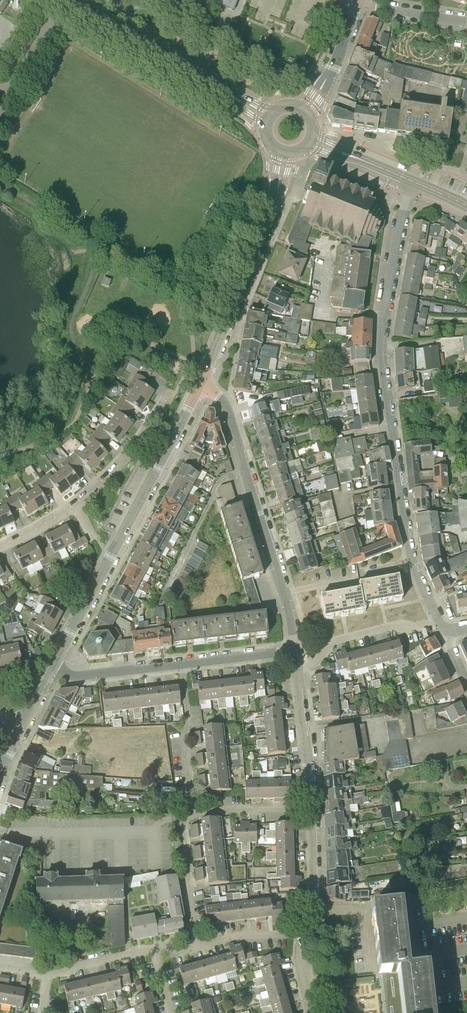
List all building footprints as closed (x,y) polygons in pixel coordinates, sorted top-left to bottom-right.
[(233,10),(237,0),(206,0),(233,10)] [(367,19),(360,38),(370,42),(374,31),(378,33),(382,25),(378,23),(379,21),(367,19)] [(387,48),(389,35),(382,33),(380,46),(387,48)] [(367,55),(371,46),(376,48),(377,45),(370,42),(360,38),(355,51),(367,55)] [(404,81),(404,79),(429,85),(431,74),(406,68),(394,64),(392,66),(379,61),(367,55),(355,51),(349,66),(375,76),(373,82),(383,86),(385,73),(404,81)] [(345,76),(342,83),(359,89),(371,94),(375,86),(365,81),(366,79),(363,77),(364,75),(348,69),(347,70),(346,70),(344,76),(345,76)] [(396,135),(400,106),(404,81),(385,73),(383,86),(383,91),(381,99),(380,107),(379,112),(376,132),(396,135)] [(431,74),(429,85),(435,86),(437,75),(431,74)] [(437,75),(435,86),(441,88),(444,77),(437,75)] [(447,87),(449,78),(444,77),(441,88),(447,89),(447,87)] [(449,78),(447,87),(460,90),(462,81),(449,78)] [(337,95),(357,103),(359,104),(361,99),(356,97),(359,89),(342,83),(337,95)] [(357,103),(337,95),(331,110),(340,113),(344,106),(355,110),(355,109),(357,103)] [(380,107),(381,99),(372,95),(371,97),(369,105),(380,107)] [(396,135),(431,141),(448,143),(453,113),(446,112),(447,103),(441,102),(440,112),(400,106),(396,135)] [(355,110),(344,106),(340,113),(331,110),(328,119),(332,126),(353,129),(355,110)] [(355,109),(355,110),(353,129),(364,130),(368,110),(355,109)] [(376,132),(379,112),(368,110),(364,130),(376,132)] [(294,246),(291,253),(296,255),(301,243),(305,244),(311,227),(351,243),(351,247),(350,251),(366,253),(371,240),(374,242),(378,233),(380,234),(384,229),(384,222),(380,220),(381,217),(377,216),(379,213),(375,212),(376,209),(373,208),(376,198),(358,191),(359,189),(354,187),(353,189),(348,187),(349,185),(343,183),(342,185),(329,179),(330,177),(327,176),(325,177),(321,176),(321,173),(317,172),(313,181),(312,182),(311,183),(307,193),(309,195),(309,196),(310,196),(308,201),(304,202),(288,240),(290,244),(294,246)] [(461,241),(466,233),(466,227),(460,222),(452,235),(448,240),(449,241),(446,244),(455,251),(458,247),(461,241)] [(412,234),(432,237),(443,240),(445,228),(414,223),(412,234)] [(432,237),(412,234),(410,246),(413,246),(411,253),(423,255),(424,248),(430,250),(432,237)] [(350,251),(351,247),(340,245),(337,248),(335,263),(337,265),(336,269),(334,270),(330,298),(332,298),(331,304),(334,307),(342,308),(342,311),(360,314),(361,314),(362,313),(369,261),(370,261),(371,253),(366,253),(350,251)] [(296,255),(291,253),(288,252),(284,260),(286,261),(280,274),(297,281),(308,254),(302,252),(300,257),(296,255)] [(454,272),(465,257),(461,254),(455,262),(456,262),(452,267),(454,272)] [(408,255),(406,269),(424,272),(425,266),(422,265),(424,258),(408,255)] [(460,276),(464,270),(459,266),(455,273),(460,276)] [(424,272),(406,269),(404,281),(422,285),(422,284),(419,284),(420,278),(423,278),(424,272)] [(422,285),(404,281),(401,295),(417,297),(418,291),(420,291),(422,285)] [(285,305),(288,297),(272,290),(267,302),(264,308),(281,315),(283,310),(286,312),(289,306),(285,305)] [(401,297),(398,310),(416,313),(418,307),(415,307),(416,300),(401,297)] [(313,306),(300,304),(299,312),(311,314),(313,306)] [(416,313),(398,310),(396,323),(412,326),(412,325),(413,325),(414,319),(415,319),(416,313)] [(245,327),(298,337),(301,320),(297,320),(291,319),(283,317),(281,327),(275,326),(275,324),(266,323),(268,314),(248,311),(245,327)] [(310,321),(311,314),(299,312),(298,314),(297,319),(310,321)] [(20,327),(22,331),(30,324),(27,320),(20,327)] [(345,336),(351,336),(370,336),(371,322),(350,321),(349,324),(342,323),(342,328),(346,328),(345,336)] [(412,326),(396,323),(394,336),(409,339),(412,326)] [(298,337),(245,327),(242,342),(269,347),(271,338),(273,339),(272,341),(296,346),(298,337)] [(370,336),(351,336),(351,345),(342,344),(342,350),(370,350),(370,336)] [(269,347),(242,342),(241,347),(241,348),(240,351),(240,352),(240,354),(257,358),(258,358),(258,355),(259,351),(269,352),(269,350),(270,347),(269,347)] [(395,351),(396,376),(418,373),(433,371),(433,375),(439,375),(439,370),(440,370),(437,347),(412,350),(395,351)] [(370,350),(342,350),(341,356),(350,356),(350,364),(353,363),(354,377),(371,376),(369,363),(370,363),(370,350)] [(257,358),(240,354),(238,366),(262,371),(269,372),(271,360),(258,358),(257,358)] [(120,365),(126,369),(129,364),(123,360),(120,365)] [(262,371),(238,366),(238,368),(237,369),(236,371),(237,373),(236,378),(265,383),(266,377),(261,376),(262,371)] [(418,373),(396,376),(398,391),(420,388),(418,373)] [(135,386),(132,392),(148,402),(154,392),(144,386),(148,381),(136,374),(131,383),(135,386)] [(356,391),(373,388),(372,376),(371,376),(354,377),(331,379),(332,393),(356,391)] [(262,383),(236,378),(234,390),(260,395),(262,383)] [(425,395),(437,393),(435,381),(423,383),(425,395)] [(278,401),(310,395),(309,386),(276,393),(278,401)] [(148,402),(132,392),(125,388),(121,395),(123,396),(117,405),(128,412),(132,406),(142,412),(148,402)] [(373,388),(356,391),(358,404),(375,401),(373,388)] [(463,407),(462,393),(440,395),(441,402),(448,401),(449,408),(463,407)] [(375,401),(358,404),(360,417),(377,414),(375,401)] [(321,409),(319,403),(312,405),(314,411),(321,409)] [(250,409),(253,421),(269,416),(265,404),(250,409)] [(111,422),(125,434),(133,425),(124,418),(128,412),(117,405),(111,413),(115,416),(111,422)] [(212,443),(216,439),(214,433),(220,431),(217,421),(215,421),(216,415),(214,411),(208,410),(205,414),(205,420),(203,420),(198,429),(199,430),(206,433),(203,438),(204,442),(212,443)] [(377,414),(360,417),(362,429),(379,427),(377,414)] [(269,416),(253,421),(257,433),(276,427),(282,425),(281,421),(274,423),(272,416),(269,417),(269,416)] [(92,421),(87,418),(83,423),(88,427),(92,421)] [(326,421),(329,434),(340,432),(337,420),(326,421)] [(95,433),(105,442),(109,436),(118,443),(125,434),(111,422),(106,428),(102,425),(95,433)] [(276,427),(257,433),(261,445),(279,439),(277,433),(284,431),(282,425),(276,427)] [(324,427),(310,431),(313,441),(327,438),(324,427)] [(206,433),(199,430),(195,436),(190,446),(194,448),(187,461),(197,467),(204,453),(203,451),(204,448),(202,447),(204,442),(203,438),(206,433)] [(216,439),(212,443),(214,448),(212,449),(213,452),(210,453),(213,461),(224,458),(222,450),(226,448),(223,438),(222,438),(220,431),(214,433),(216,439)] [(86,450),(99,463),(108,455),(100,447),(105,442),(95,433),(87,440),(91,444),(86,450)] [(384,435),(377,436),(379,445),(385,443),(384,435)] [(349,470),(352,480),(360,479),(358,468),(354,456),(353,453),(359,452),(365,450),(367,450),(365,437),(351,440),(350,438),(332,442),(338,472),(343,471),(349,470)] [(279,439),(261,445),(265,457),(290,449),(288,445),(281,447),(279,439)] [(405,445),(407,465),(409,493),(412,492),(438,490),(448,490),(447,468),(433,469),(434,471),(418,472),(417,464),(416,454),(431,453),(430,443),(405,445)] [(290,449),(265,457),(268,469),(284,464),(287,464),(284,456),(291,454),(290,449)] [(388,449),(367,453),(369,459),(365,459),(366,467),(367,467),(370,466),(372,466),(371,465),(374,465),(391,462),(388,449)] [(69,458),(78,468),(83,463),(91,471),(99,463),(86,450),(81,455),(77,451),(69,458)] [(364,467),(360,455),(354,456),(358,468),(364,467)] [(59,473),(70,489),(80,481),(73,472),(78,468),(69,458),(61,464),(64,469),(59,473)] [(197,467),(187,461),(184,467),(183,466),(177,477),(193,487),(198,490),(202,483),(197,480),(202,470),(197,467)] [(284,464),(268,469),(272,481),(288,476),(296,474),(294,467),(286,470),(284,464)] [(367,467),(369,478),(386,475),(384,464),(372,466),(370,466),(367,467)] [(352,482),(352,480),(349,470),(343,471),(346,483),(352,482)] [(41,480),(48,491),(54,487),(61,496),(70,489),(59,473),(53,478),(49,474),(41,480)] [(386,475),(369,478),(370,489),(387,486),(386,475)] [(288,476),(272,481),(276,493),(292,488),(300,485),(298,479),(290,482),(288,476)] [(324,479),(327,493),(339,490),(336,476),(324,479)] [(193,487),(177,477),(171,489),(196,503),(198,499),(189,494),(193,487)] [(28,494),(38,510),(48,504),(42,495),(48,491),(41,480),(32,485),(35,490),(28,494)] [(220,487),(219,489),(220,493),(233,489),(231,484),(220,487)] [(292,488),(276,493),(279,504),(304,497),(302,491),(293,493),(292,488)] [(196,503),(171,489),(165,499),(185,511),(190,514),(196,503)] [(222,499),(234,495),(233,489),(220,493),(222,497),(222,499)] [(412,492),(412,502),(435,500),(434,495),(438,495),(438,490),(412,492)] [(371,500),(371,505),(390,503),(388,492),(362,495),(363,501),(371,500)] [(10,499),(16,510),(22,507),(28,517),(38,510),(28,494),(22,498),(19,493),(14,496),(10,499)] [(319,502),(331,499),(330,494),(318,496),(319,502)] [(234,495),(222,499),(224,505),(236,501),(234,495)] [(354,505),(362,503),(361,496),(352,497),(354,505)] [(224,505),(222,499),(222,497),(216,499),(220,512),(226,511),(224,505)] [(458,503),(466,505),(466,497),(458,497),(458,502),(458,503)] [(3,528),(14,524),(10,513),(16,510),(10,499),(0,503),(3,508),(0,509),(0,520),(3,528)] [(175,519),(176,520),(179,514),(181,515),(183,515),(185,511),(165,499),(164,499),(157,510),(175,519)] [(321,508),(333,505),(331,499),(319,502),(321,508)] [(439,500),(435,500),(412,502),(413,513),(440,511),(439,500)] [(226,511),(238,507),(236,501),(224,505),(226,511)] [(282,506),(285,517),(297,513),(310,509),(308,504),(301,506),(300,501),(282,506)] [(390,503),(371,505),(372,511),(365,512),(365,517),(391,513),(390,503)] [(458,503),(458,513),(452,514),(446,514),(448,527),(460,526),(461,531),(466,531),(466,505),(458,503)] [(333,505),(321,508),(322,514),(334,511),(333,505)] [(238,507),(226,511),(220,512),(231,547),(252,540),(241,506),(238,507)] [(297,513),(285,517),(288,527),(304,523),(306,522),(305,517),(312,514),(310,509),(297,513)] [(175,519),(157,510),(151,522),(152,522),(172,533),(175,529),(174,527),(172,526),(171,525),(175,519)] [(334,511),(322,514),(323,519),(335,517),(334,511)] [(391,513),(365,517),(366,522),(374,521),(374,527),(393,524),(391,513)] [(419,538),(435,535),(439,535),(439,534),(438,527),(437,514),(415,515),(418,530),(419,537),(419,538)] [(335,517),(323,519),(325,525),(337,523),(335,517)] [(347,519),(351,531),(354,530),(357,529),(353,517),(347,519)] [(347,519),(342,521),(346,533),(351,531),(347,519)] [(346,533),(342,521),(337,523),(341,535),(346,533)] [(174,534),(172,533),(152,522),(147,533),(168,544),(174,534)] [(304,523),(288,527),(287,527),(290,538),(314,530),(313,525),(306,527),(304,523)] [(334,537),(341,559),(347,557),(350,565),(359,563),(402,547),(395,524),(384,527),(385,533),(388,542),(361,552),(356,536),(354,531),(334,537)] [(56,532),(65,549),(72,545),(74,550),(84,545),(80,539),(77,533),(72,536),(67,526),(56,532)] [(363,528),(357,529),(354,530),(354,531),(356,536),(364,533),(363,528)] [(314,530),(290,538),(293,547),(310,542),(309,538),(316,535),(314,530)] [(51,547),(45,550),(51,562),(61,557),(58,552),(65,549),(56,532),(46,537),(51,547)] [(172,546),(168,544),(147,533),(141,544),(161,555),(162,556),(166,548),(170,550),(172,546)] [(421,549),(437,546),(435,535),(419,538),(421,549)] [(452,544),(457,543),(456,538),(447,535),(450,544),(452,544)] [(242,581),(252,578),(263,575),(252,540),(231,547),(242,581)] [(310,542),(293,547),(297,561),(314,556),(313,555),(319,553),(315,541),(310,542)] [(196,548),(206,554),(210,547),(199,542),(196,548)] [(51,562),(45,550),(40,553),(35,543),(24,548),(33,565),(40,562),(42,567),(47,564),(51,562)] [(161,555),(141,544),(135,555),(152,564),(155,566),(160,568),(162,564),(157,562),(161,555)] [(423,561),(439,558),(437,546),(421,549),(423,561)] [(26,569),(33,565),(24,548),(14,554),(19,564),(13,567),(19,578),(29,574),(26,569)] [(193,554),(203,559),(206,554),(196,548),(193,554)] [(189,560),(200,565),(203,559),(193,554),(189,560)] [(454,560),(449,561),(448,558),(440,561),(439,558),(423,561),(425,567),(431,582),(449,575),(466,567),(466,554),(454,560)] [(152,564),(135,555),(129,566),(146,575),(149,568),(152,564)] [(314,556),(297,561),(301,573),(318,568),(314,556)] [(186,566),(196,571),(200,565),(189,560),(186,566)] [(0,577),(3,582),(12,576),(5,565),(0,568),(0,577)] [(146,575),(129,566),(123,577),(148,591),(150,587),(142,582),(146,575)] [(183,572),(193,577),(196,571),(186,566),(183,572)] [(80,576),(77,573),(76,572),(71,576),(72,576),(75,580),(80,576)] [(179,578),(190,583),(193,577),(183,572),(179,578)] [(449,575),(431,582),(436,593),(450,587),(448,583),(452,581),(449,575)] [(148,591),(123,577),(117,588),(134,597),(138,589),(147,594),(148,591)] [(359,584),(360,590),(363,607),(364,607),(403,600),(398,577),(359,584)] [(176,584),(186,590),(190,583),(179,578),(176,584)] [(244,588),(254,585),(252,578),(242,581),(244,588)] [(173,590),(183,596),(186,590),(176,584),(173,590)] [(247,596),(257,593),(254,585),(244,588),(247,596)] [(134,597),(117,588),(110,599),(121,605),(119,608),(122,609),(120,612),(128,617),(130,614),(132,609),(128,607),(134,597)] [(183,596),(173,590),(167,600),(177,606),(183,596)] [(364,608),(364,607),(363,607),(360,590),(321,597),(324,619),(365,612),(365,608),(364,608)] [(257,593),(247,596),(248,602),(259,598),(257,593)] [(461,595),(461,594),(456,595),(459,609),(466,608),(466,594),(461,595)] [(40,615),(57,624),(63,613),(53,608),(55,603),(44,596),(40,604),(45,607),(40,615)] [(259,598),(248,602),(250,608),(261,604),(259,598)] [(261,604),(250,608),(253,615),(264,613),(261,604)] [(108,656),(115,642),(116,642),(122,641),(122,639),(122,638),(116,629),(116,628),(114,629),(112,627),(118,617),(107,611),(93,636),(91,636),(83,651),(89,660),(106,658),(108,656)] [(264,613),(253,615),(234,617),(237,638),(268,635),(266,614),(264,614),(264,613)] [(57,624),(40,615),(36,624),(31,621),(27,629),(39,635),(42,629),(51,635),(57,624)] [(234,617),(203,621),(205,642),(237,638),(234,617)] [(144,622),(147,651),(160,650),(157,630),(150,631),(148,621),(144,622)] [(205,642),(203,621),(171,625),(174,646),(205,642)] [(147,651),(144,622),(140,623),(141,632),(132,633),(133,640),(134,653),(147,651)] [(157,630),(160,650),(172,648),(170,631),(164,631),(163,622),(157,622),(157,630)] [(6,647),(10,666),(22,663),(20,652),(26,651),(23,638),(12,640),(14,646),(6,647)] [(416,649),(408,654),(408,657),(421,651),(425,658),(440,650),(434,638),(415,648),(416,649)] [(392,641),(387,642),(393,664),(397,663),(396,661),(403,659),(399,642),(392,644),(392,641)] [(108,656),(111,656),(118,655),(116,642),(115,642),(108,656)] [(393,664),(387,642),(383,643),(384,646),(378,648),(382,664),(388,663),(389,665),(393,664)] [(382,664),(378,648),(371,649),(371,646),(366,647),(372,670),(376,669),(375,666),(382,664)] [(10,666),(6,647),(0,649),(0,668),(10,666)] [(37,657),(42,654),(38,647),(33,649),(37,657)] [(372,670),(366,647),(362,649),(363,651),(357,653),(361,670),(368,668),(368,671),(372,670)] [(352,675),(346,653),(345,649),(340,650),(341,653),(334,655),(339,671),(346,670),(346,672),(350,671),(351,675),(352,675)] [(361,670),(357,653),(351,655),(350,652),(346,653),(352,675),(355,674),(354,671),(361,670)] [(411,670),(418,685),(445,673),(440,662),(432,666),(429,660),(411,670)] [(325,672),(334,670),(333,664),(323,666),(325,672)] [(250,671),(251,678),(253,696),(254,695),(254,694),(258,694),(257,691),(265,690),(263,673),(256,674),(255,671),(250,671)] [(445,673),(418,685),(422,693),(449,681),(445,673)] [(311,689),(315,688),(334,686),(334,685),(334,681),(331,682),(330,675),(313,677),(313,683),(310,684),(311,689)] [(253,696),(251,678),(246,679),(245,676),(241,677),(244,707),(248,706),(247,696),(253,696)] [(244,707),(241,677),(236,677),(237,680),(230,681),(232,698),(239,697),(240,707),(244,707)] [(223,709),(219,679),(215,680),(215,683),(209,683),(211,701),(218,700),(219,710),(223,709)] [(232,698),(230,681),(224,682),(224,679),(219,679),(223,709),(227,709),(226,699),(232,698)] [(211,701),(209,683),(203,684),(202,681),(192,682),(193,688),(198,688),(200,705),(205,704),(204,701),(211,701)] [(463,694),(459,682),(433,693),(436,701),(449,696),(450,700),(463,694)] [(334,686),(315,688),(316,692),(319,692),(319,698),(337,696),(336,689),(346,688),(345,684),(334,685),(334,686)] [(167,688),(169,705),(170,715),(175,715),(173,705),(181,704),(179,687),(172,688),(171,685),(166,685),(167,688)] [(169,705),(167,688),(161,689),(161,686),(156,687),(160,717),(164,716),(163,706),(169,705)] [(160,717),(156,687),(152,687),(152,690),(146,691),(148,708),(155,707),(157,724),(161,724),(160,717)] [(56,695),(54,698),(70,707),(73,701),(80,704),(85,697),(84,689),(60,692),(56,695)] [(139,725),(139,719),(135,689),(130,690),(131,693),(125,693),(127,711),(133,710),(135,725),(139,725)] [(148,708),(146,691),(140,692),(139,689),(135,689),(139,719),(142,719),(141,709),(148,708)] [(127,711),(125,693),(118,694),(118,691),(114,692),(116,715),(120,714),(120,711),(127,711)] [(116,715),(114,692),(109,692),(109,695),(103,696),(105,713),(112,712),(112,715),(116,715)] [(342,695),(337,696),(319,698),(320,704),(317,705),(318,709),(348,706),(347,702),(343,702),(342,695)] [(70,707),(54,698),(49,707),(70,719),(77,723),(80,717),(73,713),(68,711),(70,707)] [(263,713),(280,710),(287,710),(287,704),(284,705),(283,698),(266,700),(267,707),(264,708),(264,711),(263,711),(263,713)] [(457,704),(445,710),(452,724),(447,724),(440,720),(436,721),(436,722),(437,729),(437,730),(453,728),(466,725),(466,719),(460,704),(457,704)] [(348,710),(348,706),(318,709),(318,714),(321,713),(322,720),(339,718),(338,711),(348,710)] [(70,719),(49,707),(38,728),(43,730),(66,730),(70,719)] [(436,721),(435,715),(435,714),(434,708),(423,709),(424,716),(425,724),(426,731),(437,729),(436,722),(436,721)] [(280,710),(263,713),(264,719),(254,720),(254,724),(284,720),(284,716),(281,716),(280,710)] [(398,720),(410,718),(409,712),(397,713),(397,715),(398,720)] [(398,721),(398,720),(397,715),(385,717),(386,723),(398,721)] [(399,727),(411,725),(410,718),(398,720),(398,721),(399,727)] [(284,720),(254,724),(255,728),(265,727),(265,733),(283,731),(282,725),(285,725),(284,720)] [(399,728),(399,727),(398,721),(386,723),(387,729),(399,728)] [(204,727),(204,732),(193,734),(194,746),(206,745),(207,754),(195,755),(197,768),(208,766),(209,775),(198,777),(199,789),(211,788),(211,792),(207,793),(208,803),(222,802),(221,792),(228,791),(221,725),(204,727)] [(400,734),(412,732),(411,725),(399,727),(399,728),(400,734)] [(324,766),(354,761),(359,760),(353,726),(323,731),(324,766)] [(388,736),(400,734),(399,728),(387,729),(388,736)] [(283,731),(265,733),(266,740),(256,741),(257,745),(287,742),(286,737),(283,738),(283,731)] [(400,734),(401,741),(406,740),(413,739),(412,732),(400,734)] [(389,742),(389,743),(401,741),(400,734),(388,736),(389,742)] [(406,740),(401,741),(389,743),(385,750),(390,750),(407,747),(406,740)] [(287,742),(257,745),(257,749),(267,748),(268,755),(285,753),(285,746),(287,746),(287,742)] [(407,747),(390,750),(391,756),(408,754),(407,747)] [(392,763),(391,756),(390,750),(385,750),(382,756),(384,770),(384,771),(410,767),(409,760),(392,763)] [(25,754),(19,766),(33,772),(52,774),(52,768),(25,754)] [(408,754),(391,756),(392,763),(409,760),(408,754)] [(73,775),(91,777),(91,766),(81,766),(82,756),(78,755),(77,765),(74,765),(74,762),(62,762),(61,772),(73,773),(73,775)] [(382,756),(376,757),(378,771),(384,770),(382,756)] [(278,768),(282,768),(284,768),(286,768),(286,759),(278,759),(278,763),(278,768)] [(354,761),(324,766),(324,772),(324,773),(323,776),(324,777),(324,778),(345,775),(344,769),(346,766),(347,766),(350,768),(355,767),(354,761)] [(33,772),(19,766),(13,781),(31,787),(55,788),(58,788),(84,790),(102,790),(103,777),(91,777),(73,775),(52,774),(33,772)] [(278,772),(279,802),(283,802),(283,799),(290,798),(290,781),(282,781),(282,771),(278,772)] [(257,802),(256,772),(252,772),(253,782),(245,782),(246,800),(253,799),(253,802),(257,802)] [(256,772),(257,802),(262,802),(262,799),(268,799),(268,782),(261,782),(260,772),(256,772)] [(268,782),(268,799),(274,799),(274,802),(279,802),(278,772),(274,772),(274,782),(268,782)] [(325,792),(351,788),(355,787),(354,782),(341,784),(340,778),(324,780),(324,782),(324,783),(324,786),(324,787),(325,792)] [(45,801),(45,793),(55,793),(55,788),(31,787),(13,781),(9,795),(25,801),(45,801)] [(84,790),(58,788),(58,801),(63,802),(83,802),(84,790)] [(325,804),(365,798),(364,792),(352,794),(351,788),(325,792),(325,804)] [(25,801),(9,795),(6,805),(8,806),(5,815),(28,815),(30,807),(63,807),(63,802),(58,801),(46,801),(45,801),(25,801)] [(172,796),(162,796),(162,806),(166,806),(171,806),(172,796)] [(401,812),(399,803),(396,803),(395,796),(390,797),(394,824),(406,822),(404,811),(401,812)] [(342,814),(349,813),(350,812),(349,806),(355,805),(368,802),(367,797),(365,798),(325,804),(325,816),(342,814)] [(462,815),(466,814),(466,807),(459,809),(460,815),(462,814),(462,815)] [(355,820),(350,821),(344,822),(342,814),(325,816),(325,818),(325,824),(326,829),(354,824),(356,824),(355,820)] [(201,820),(202,825),(190,826),(192,839),(203,837),(205,846),(193,848),(194,860),(206,859),(207,868),(195,869),(197,882),(208,880),(209,885),(226,883),(219,818),(201,820)] [(391,819),(384,820),(385,829),(392,828),(391,819)] [(246,853),(245,823),(241,823),(241,826),(234,826),(234,843),(242,843),(242,853),(246,853)] [(250,823),(245,823),(246,853),(250,853),(250,843),(257,843),(257,825),(250,825),(250,823)] [(266,831),(266,835),(296,835),(296,830),(293,830),(293,823),(275,824),(276,831),(266,831)] [(326,842),(344,839),(343,832),(355,830),(354,824),(326,829),(326,842)] [(395,842),(394,834),(387,835),(388,843),(395,842)] [(296,835),(266,835),(266,839),(276,839),(276,846),(293,846),(293,839),(296,839),(296,835)] [(326,854),(345,851),(357,850),(357,843),(350,844),(349,838),(344,839),(326,842),(326,854)] [(16,858),(20,859),(22,851),(1,844),(0,849),(0,908),(16,858)] [(293,846),(276,846),(276,853),(266,853),(266,857),(297,856),(296,852),(293,852),(293,846)] [(327,872),(348,869),(358,867),(358,861),(346,863),(345,851),(326,854),(327,872)] [(297,856),(266,857),(266,861),(276,861),(277,868),(294,867),(294,861),(297,861),(297,856)] [(294,867),(277,868),(277,875),(267,875),(267,879),(281,879),(301,878),(301,877),(297,877),(297,873),(294,873),(294,867)] [(348,869),(327,872),(327,886),(352,882),(351,875),(351,874),(349,874),(348,869)] [(125,946),(123,885),(123,879),(107,879),(106,874),(85,875),(85,880),(66,881),(66,875),(57,875),(44,876),(45,881),(36,881),(36,904),(109,902),(110,948),(125,946)] [(176,876),(159,879),(156,879),(158,894),(179,890),(177,882),(176,882),(175,877),(177,876),(176,876)] [(397,887),(409,885),(408,877),(396,879),(397,887)] [(301,878),(281,879),(281,890),(299,889),(298,882),(301,882),(301,878)] [(397,887),(396,879),(396,878),(388,879),(390,889),(397,888),(397,887)] [(345,892),(345,888),(327,889),(327,902),(346,902),(346,899),(360,899),(360,892),(345,892)] [(179,890),(158,894),(160,904),(168,902),(168,906),(182,904),(181,899),(179,899),(178,894),(180,894),(179,890)] [(240,924),(237,894),(226,895),(226,897),(229,922),(236,922),(236,925),(240,924)] [(251,920),(249,903),(242,903),(241,894),(237,894),(240,924),(245,924),(245,921),(251,920)] [(271,917),(272,917),(270,900),(269,895),(259,896),(259,898),(262,922),(266,921),(266,918),(271,917)] [(229,922),(226,897),(220,898),(219,896),(215,897),(219,927),(223,926),(223,923),(229,922)] [(219,927),(215,897),(211,897),(213,907),(205,908),(207,925),(214,924),(214,927),(219,927)] [(262,922),(259,898),(255,899),(255,902),(249,903),(251,920),(257,919),(257,922),(262,922)] [(272,917),(271,917),(272,924),(277,924),(277,921),(284,920),(282,903),(275,904),(274,901),(271,901),(271,900),(270,900),(272,917)] [(182,904),(168,906),(171,920),(181,918),(184,918),(182,904)] [(388,973),(388,978),(392,980),(399,979),(403,1012),(450,1012),(450,1008),(433,1010),(428,967),(410,969),(410,968),(407,968),(406,963),(408,963),(403,918),(401,919),(400,913),(403,913),(402,904),(372,907),(379,974),(388,973)] [(158,935),(156,923),(154,916),(142,918),(146,939),(152,937),(152,936),(157,935),(158,937),(158,936),(158,935)] [(146,939),(142,918),(130,920),(134,941),(135,941),(134,939),(140,938),(140,940),(146,939)] [(171,920),(173,934),(184,932),(182,924),(181,925),(180,920),(181,919),(181,918),(171,920)] [(173,934),(171,920),(156,923),(158,935),(165,934),(166,935),(173,934)] [(228,945),(231,954),(232,954),(236,967),(239,966),(238,964),(245,962),(241,945),(234,947),(233,944),(228,945)] [(248,960),(258,958),(256,952),(247,955),(248,960)] [(232,954),(231,954),(225,956),(225,953),(220,954),(226,974),(237,971),(236,967),(232,954)] [(226,974),(220,954),(216,956),(217,959),(211,960),(216,977),(226,974)] [(265,969),(277,966),(278,967),(284,965),(283,960),(280,961),(278,954),(262,959),(265,969)] [(216,977),(211,960),(205,962),(204,959),(200,960),(205,980),(216,977)] [(205,980),(200,960),(195,962),(196,964),(190,966),(195,983),(205,980)] [(195,983),(190,966),(184,968),(183,965),(174,968),(175,973),(180,972),(187,996),(192,994),(189,984),(195,983)] [(115,967),(116,974),(117,974),(121,990),(125,989),(124,986),(131,984),(127,967),(121,969),(120,966),(115,967)] [(254,984),(283,976),(282,971),(279,972),(278,967),(277,966),(265,969),(261,970),(263,977),(253,980),(254,984)] [(117,974),(116,974),(111,975),(110,973),(106,974),(112,1000),(116,999),(114,992),(121,991),(121,990),(117,974)] [(112,1000),(106,974),(101,975),(102,977),(96,979),(100,996),(106,994),(108,1001),(112,1000)] [(267,992),(284,987),(282,981),(285,980),(283,976),(254,984),(255,988),(265,985),(267,992)] [(100,996),(96,979),(90,980),(89,977),(85,978),(91,1005),(95,1004),(93,997),(100,996)] [(91,1005),(85,978),(80,979),(81,982),(75,984),(79,1001),(85,999),(87,1006),(91,1005)] [(75,984),(69,985),(68,982),(58,984),(60,990),(65,989),(70,1012),(75,1012),(73,1002),(79,1001),(75,984)] [(137,992),(143,991),(141,982),(135,983),(137,992)] [(4,987),(1,1004),(11,1006),(15,986),(10,986),(10,988),(4,987)] [(15,986),(11,1006),(22,1008),(25,991),(19,990),(19,987),(15,986)] [(260,1005),(289,996),(288,992),(285,993),(284,987),(267,992),(269,998),(259,1001),(260,1005)] [(138,1007),(151,1004),(151,1005),(158,1003),(156,998),(154,999),(152,992),(135,997),(138,1007)] [(273,1012),(289,1008),(288,1001),(291,1001),(289,996),(260,1005),(261,1009),(271,1006),(273,1012)] [(211,1011),(208,1000),(194,1005),(192,1005),(193,1010),(182,1012),(205,1012),(211,1011)] [(155,1009),(153,1010),(151,1005),(151,1004),(138,1007),(124,1011),(125,1012),(156,1012),(155,1009)]
